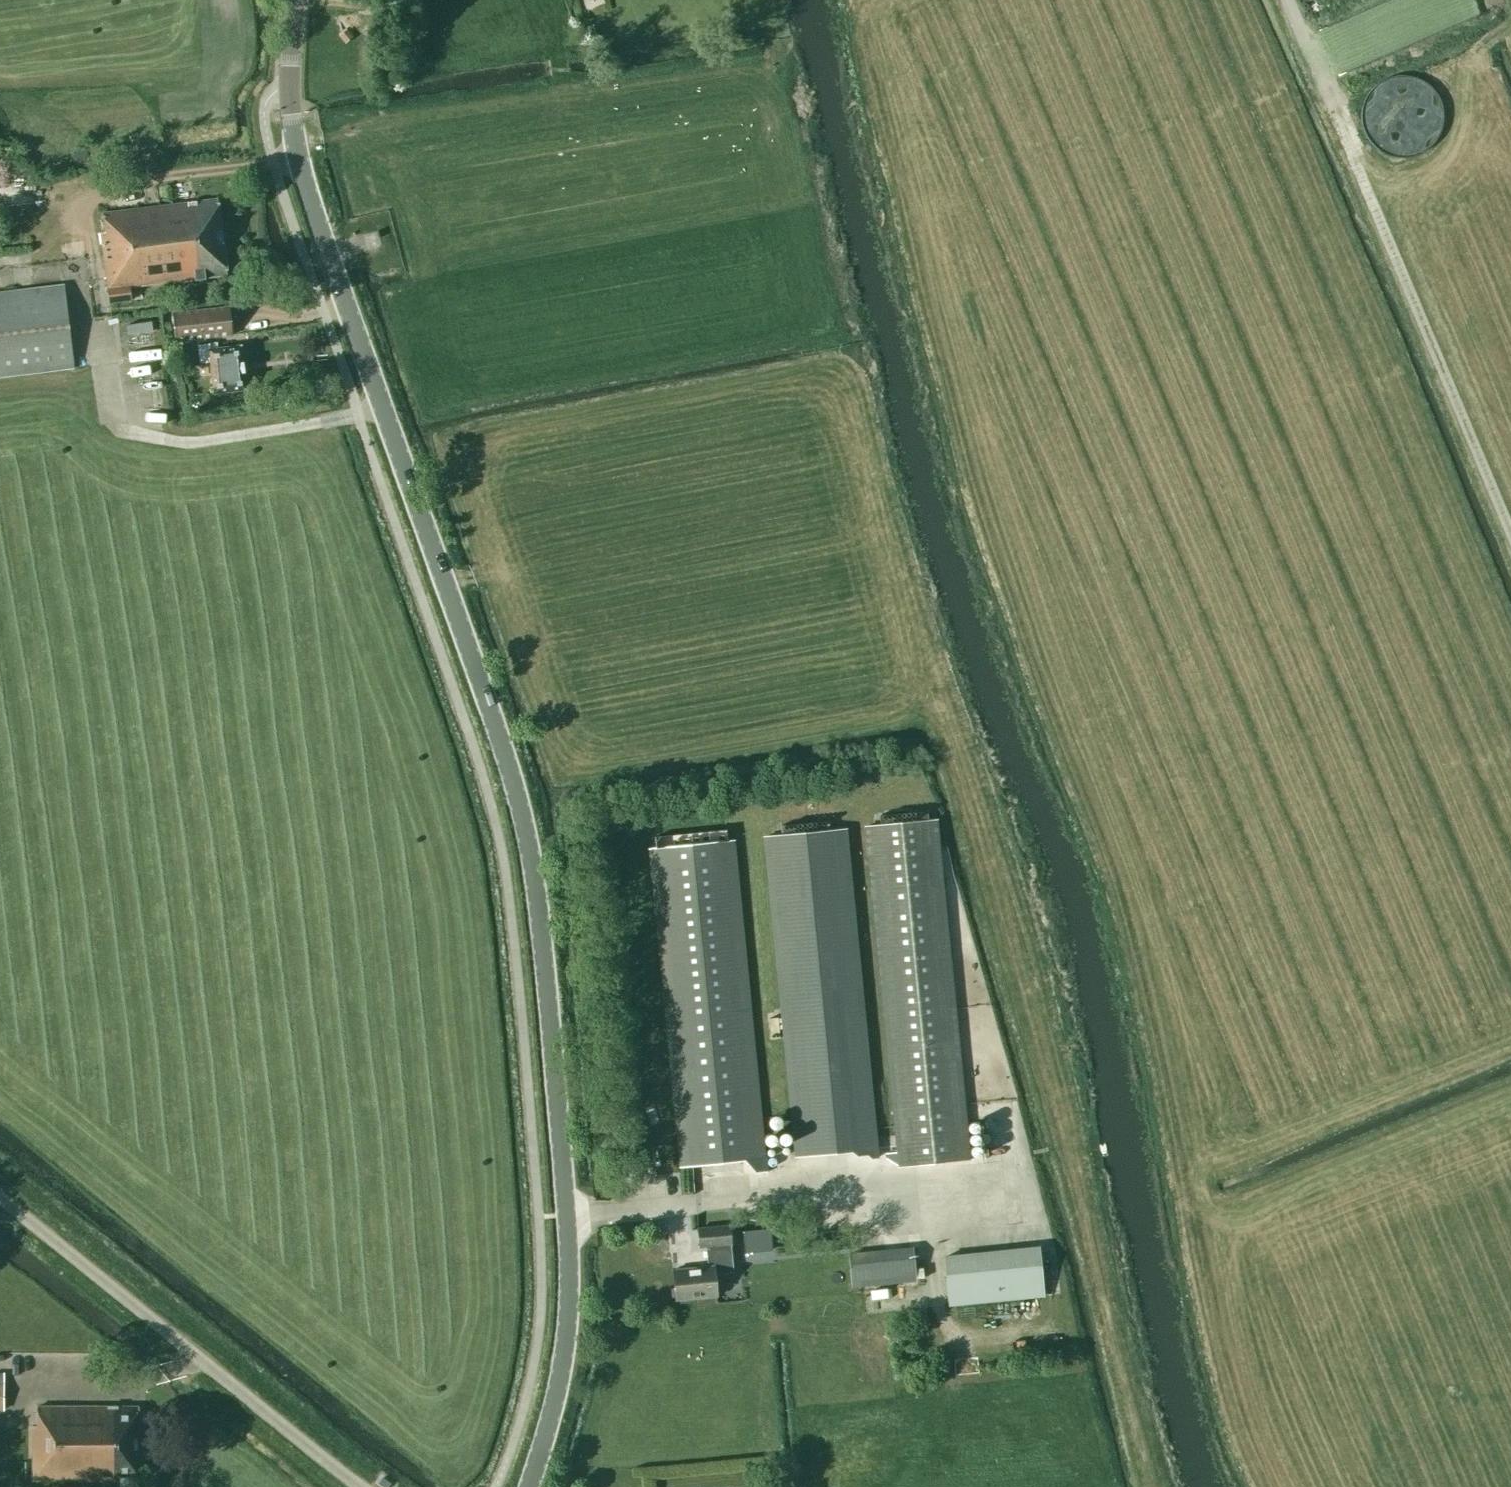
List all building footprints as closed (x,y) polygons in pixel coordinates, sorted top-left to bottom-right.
[(26,197),(25,177),(0,177),(0,198),(26,197)] [(129,286),(227,274),(217,198),(102,213),(104,231),(100,232),(107,289),(109,302),(130,299),(129,286)] [(0,292),(0,376),(72,367),(63,285),(0,292)] [(229,306),(173,312),(176,341),(232,334),(229,306)] [(200,363),(210,362),(214,393),(246,389),(240,345),(209,349),(209,343),(198,344),(200,363)] [(970,1159),(936,820),(865,827),(898,1166),(970,1159)] [(865,1028),(845,828),(764,836),(796,1155),(822,1153),(845,1150),(854,1155),(863,1154),(871,1157),(877,1157),(876,1147),(865,1028)] [(732,840),(650,847),(681,1167),(745,1160),(756,1173),(768,1171),(767,1157),(763,1157),(732,840)] [(757,1249),(777,1250),(779,1225),(759,1224),(757,1249)] [(714,1274),(733,1272),(729,1225),(692,1229),(692,1230),(698,1229),(699,1246),(705,1246),(707,1266),(673,1269),(676,1299),(716,1295),(714,1274)] [(1043,1296),(1038,1245),(943,1254),(948,1305),(1043,1296)] [(913,1247),(848,1254),(851,1286),(916,1279),(913,1247)] [(118,1476),(119,1476),(119,1484),(122,1486),(135,1486),(137,1485),(137,1476),(139,1475),(139,1406),(117,1406),(117,1408),(109,1408),(109,1406),(36,1406),(36,1425),(32,1425),(32,1480),(118,1480),(118,1476)]
